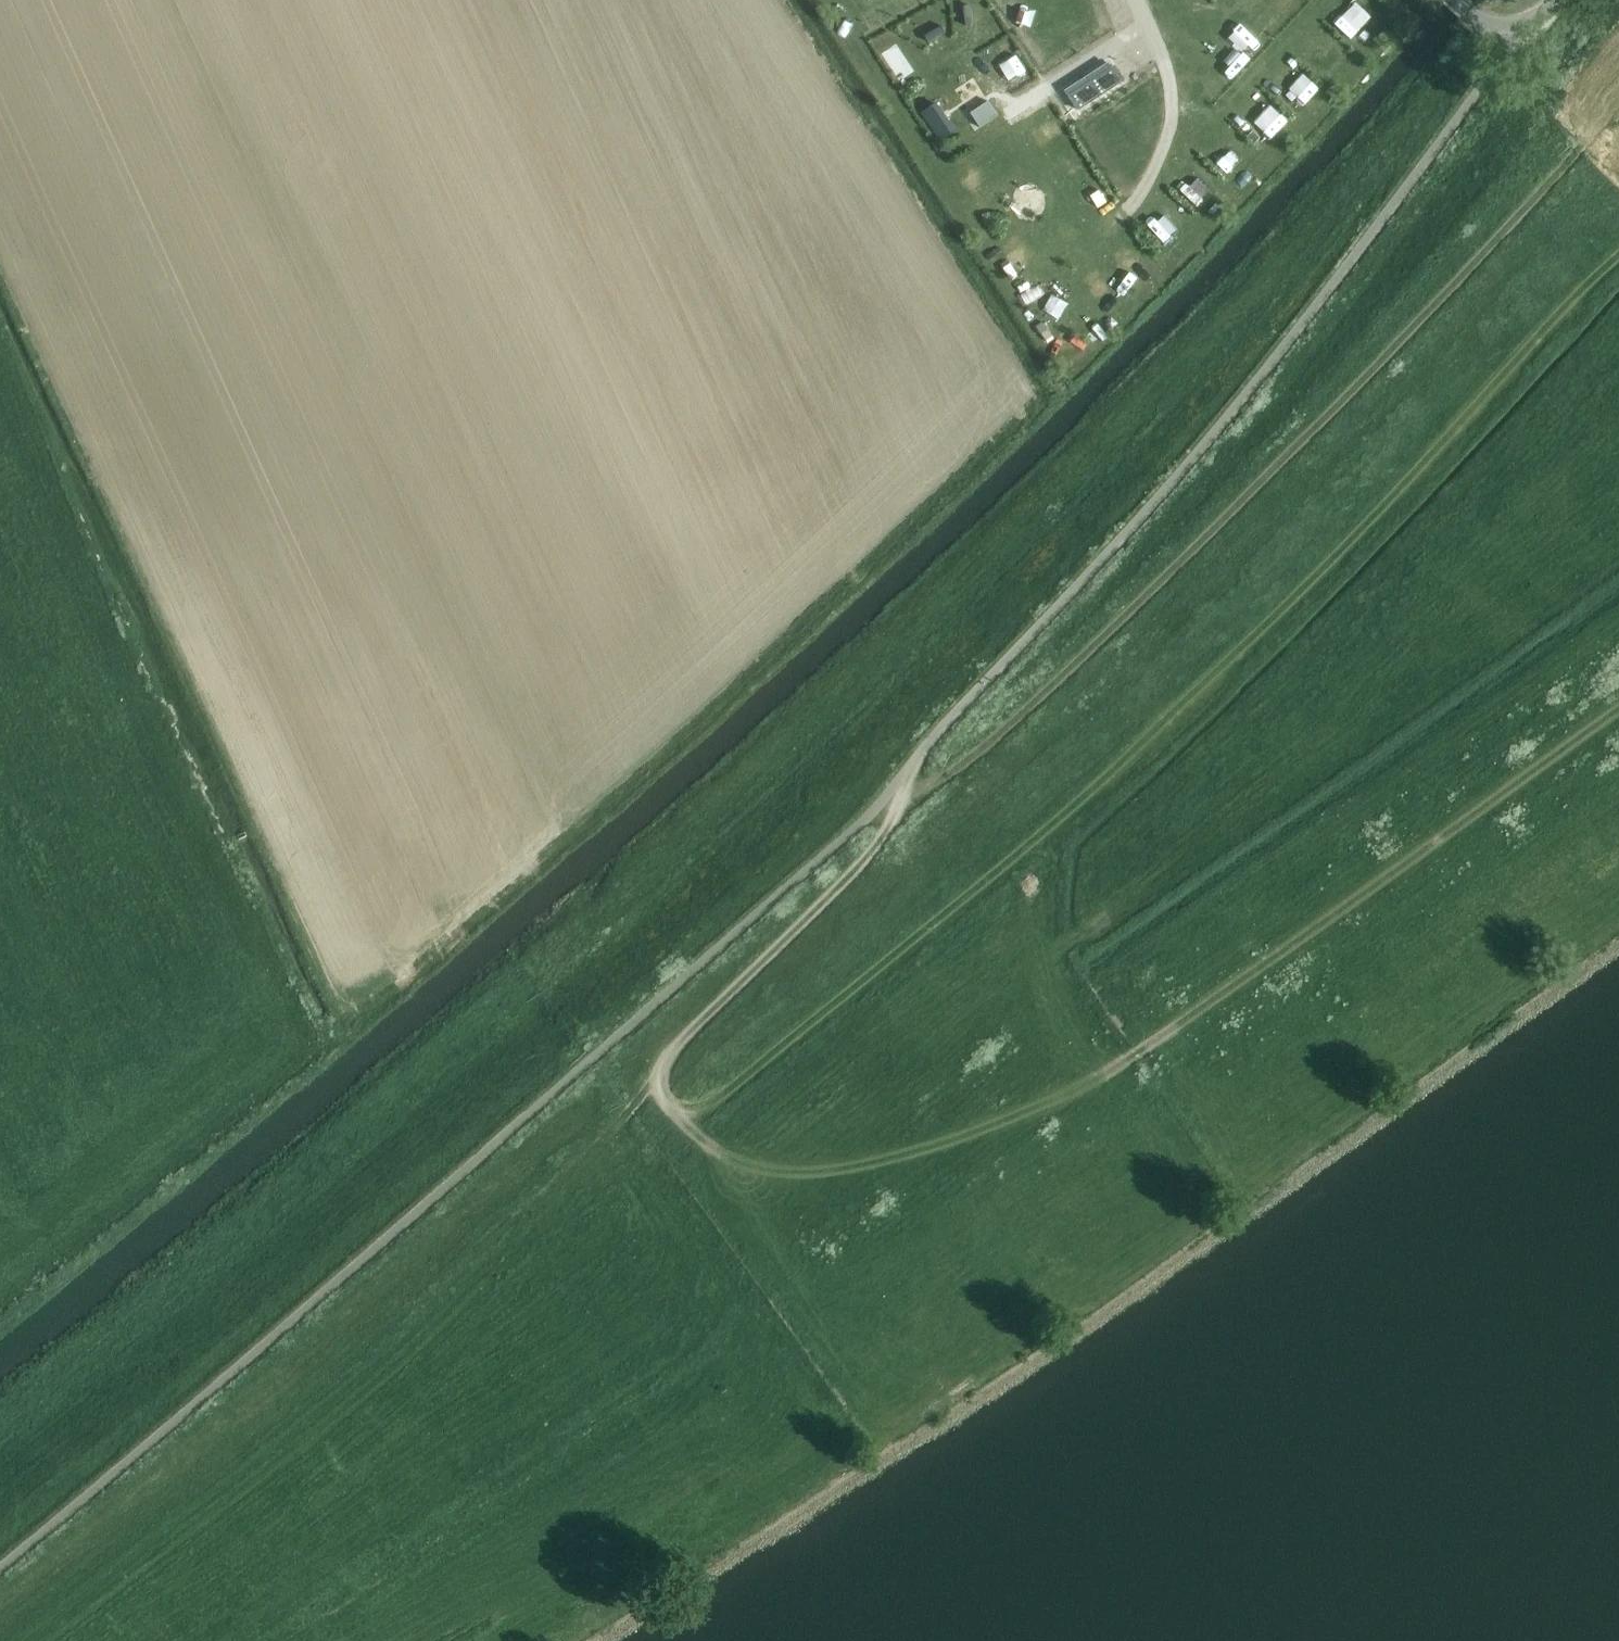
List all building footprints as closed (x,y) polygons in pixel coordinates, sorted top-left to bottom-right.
[(1122,84),(1109,63),(1074,86),(1087,107),(1122,84)]
